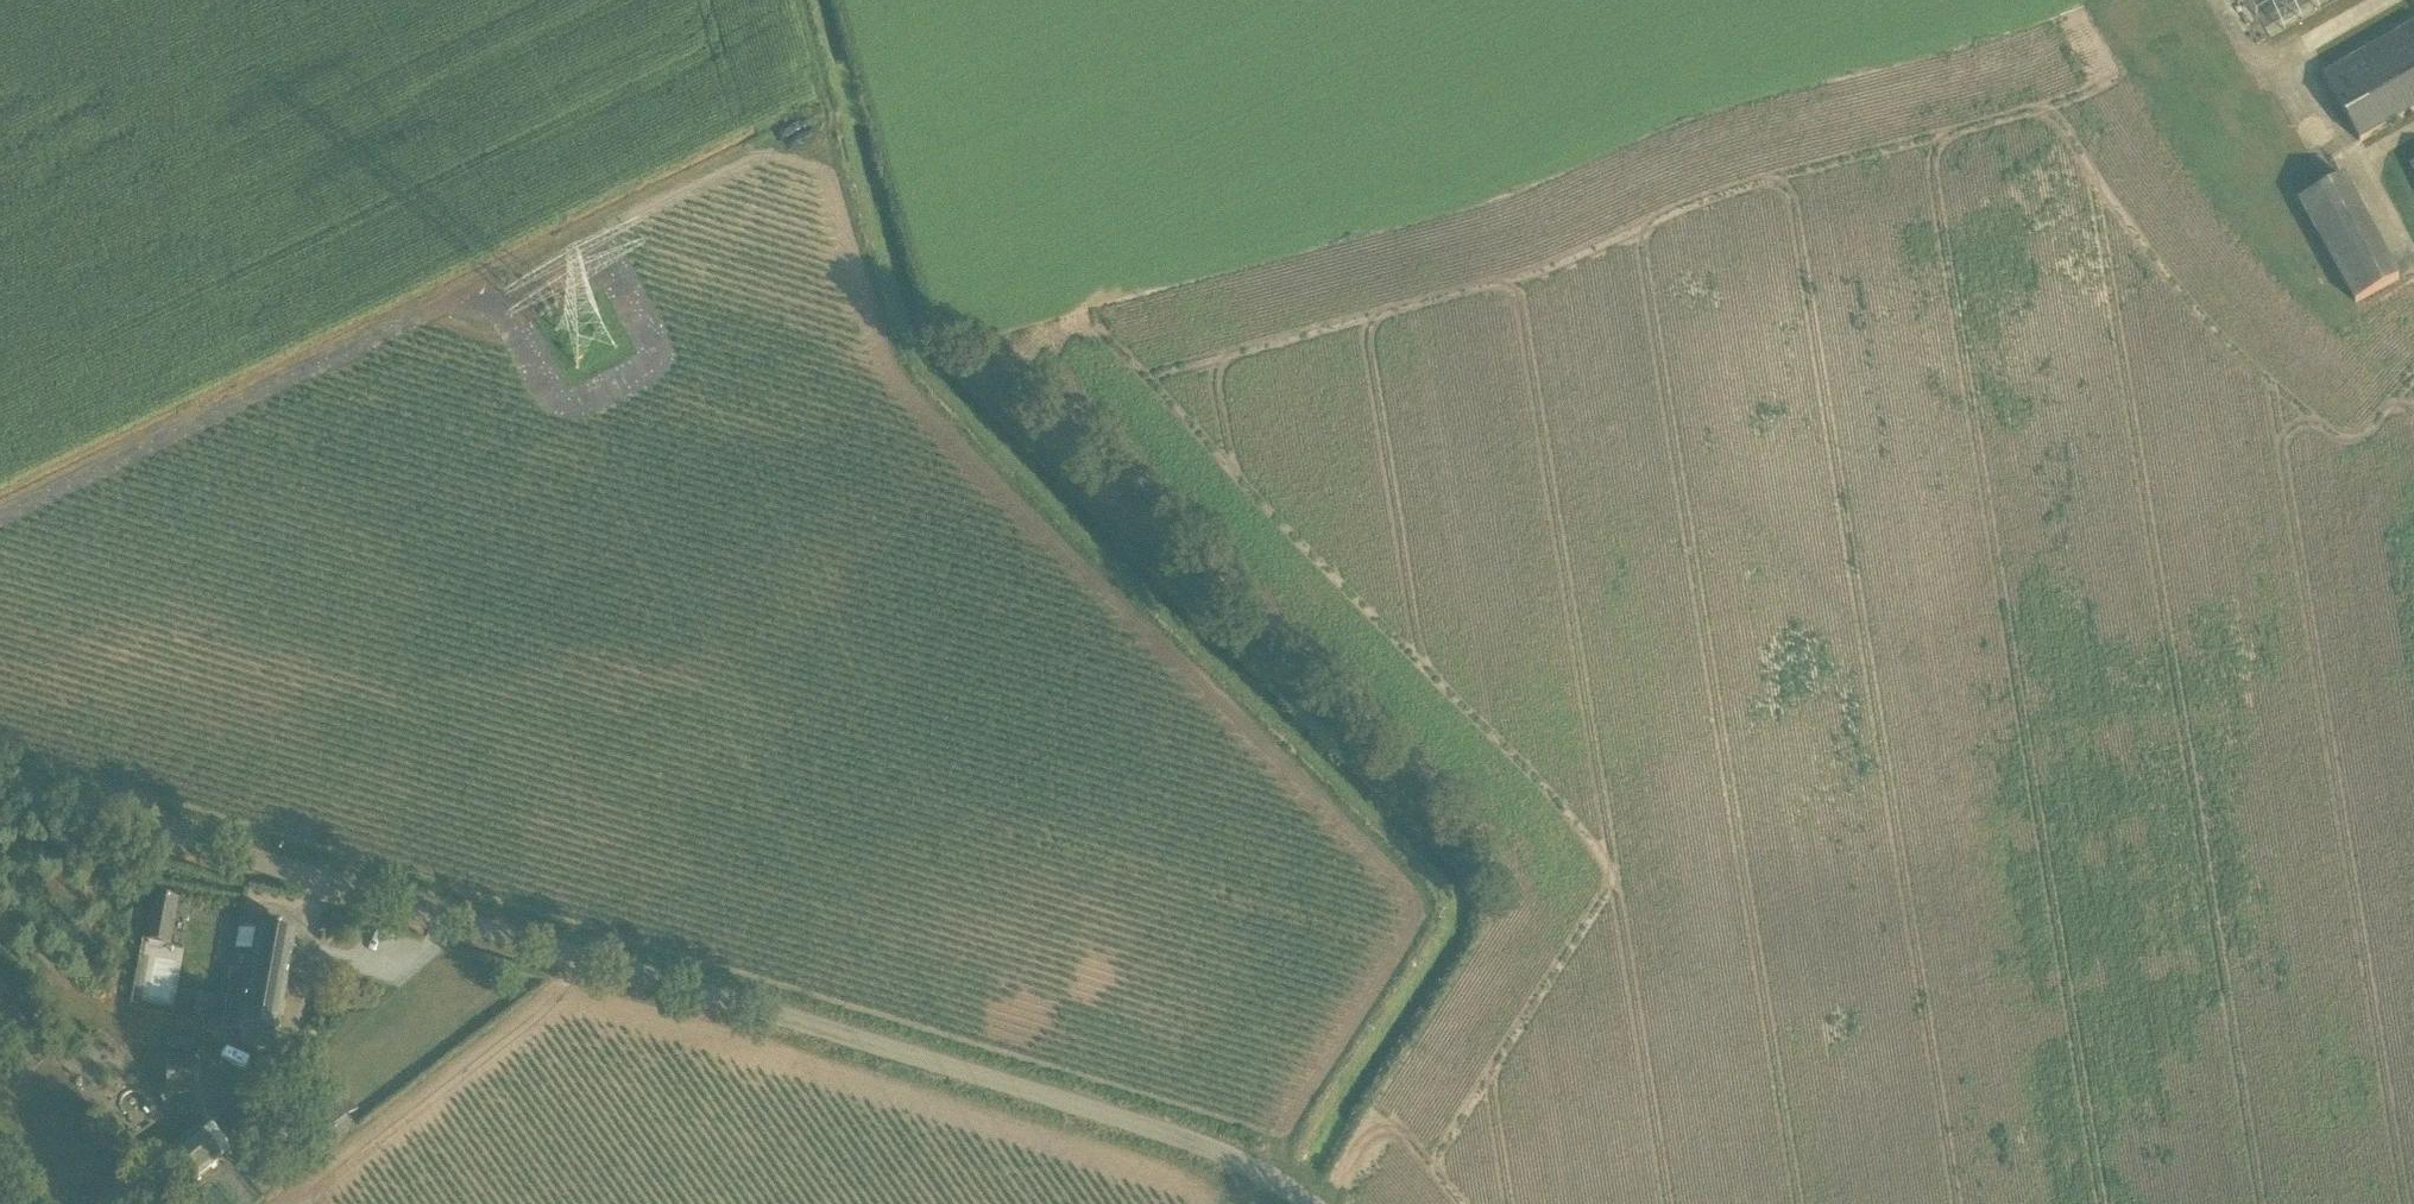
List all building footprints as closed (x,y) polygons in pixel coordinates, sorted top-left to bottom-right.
[(2270,35),(2333,0),(2250,0),(2270,35)] [(2324,72),(2362,139),(2413,110),(2413,22),(2324,72)] [(2358,300),(2401,277),(2346,174),(2302,197),(2358,300)] [(152,895),(143,941),(170,946),(179,900),(152,895)] [(236,950),(232,965),(218,1027),(240,1032),(241,1026),(274,1033),(295,933),(259,927),(259,930),(240,926),(236,950)] [(196,993),(193,1011),(211,1014),(214,997),(196,993)] [(17,1061),(9,1068),(20,1080),(28,1073),(17,1061)] [(196,1094),(197,1063),(166,1063),(165,1093),(196,1094)] [(221,1158),(201,1135),(198,1132),(168,1158),(190,1184),(221,1158)]
